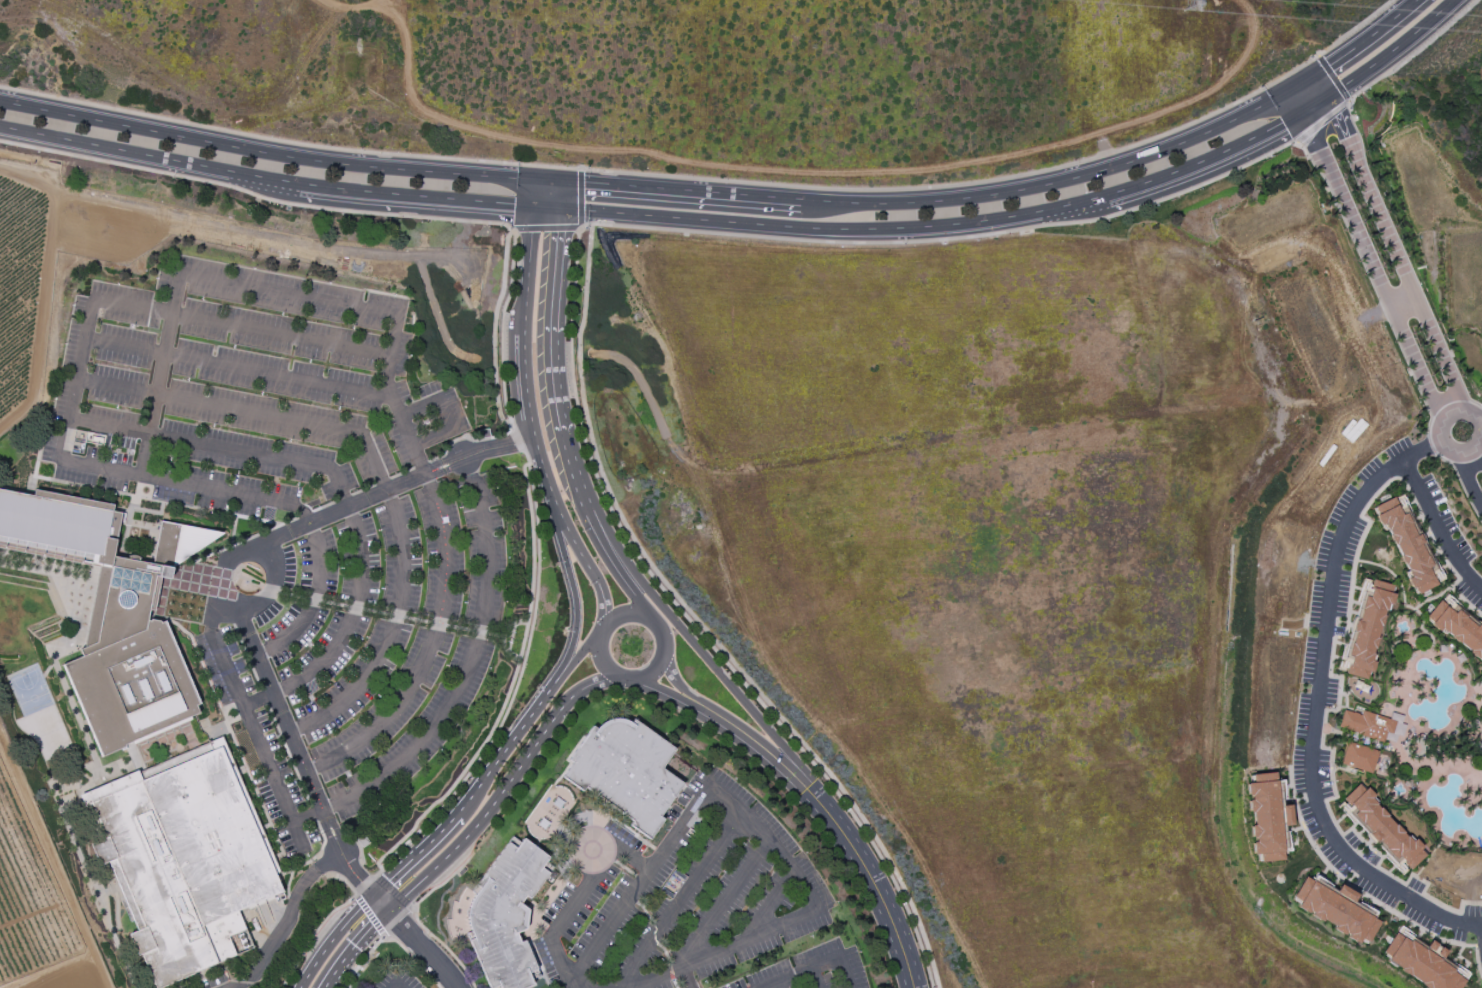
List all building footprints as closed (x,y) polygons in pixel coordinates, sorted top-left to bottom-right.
[(138,356),(137,363),(123,360),(103,356),(104,349),(138,356)] [(99,362),(122,366),(135,369),(128,405),(93,398),(99,362)] [(126,747),(125,745),(199,713),(196,705),(198,704),(164,622),(161,624),(160,622),(151,620),(151,622),(147,621),(149,610),(154,611),(161,578),(170,580),(173,568),(223,534),(161,522),(153,565),(113,557),(121,513),(113,511),(114,506),(35,490),(33,497),(0,490),(0,537),(98,556),(96,564),(101,565),(85,648),(80,650),(83,657),(63,665),(103,756),(126,747)] [(1418,594),(1437,585),(1433,577),(1432,578),(1427,568),(1431,566),(1427,557),(1426,557),(1420,544),(1423,543),(1419,535),(1416,536),(1410,524),(1411,524),(1406,513),(1402,515),(1397,505),(1375,516),(1380,526),(1384,524),(1389,535),(1394,545),(1395,545),(1401,556),(1400,556),(1404,566),(1406,565),(1408,570),(1407,571),(1410,577),(1407,579),(1411,589),(1415,587),(1418,594)] [(1367,682),(1346,675),(1348,670),(1345,669),(1344,673),(1338,671),(1339,667),(1342,668),(1353,635),(1351,634),(1351,629),(1353,622),(1355,619),(1357,619),(1366,587),(1363,586),(1364,580),(1371,582),(1370,585),(1372,586),(1374,581),(1395,587),(1394,588),(1392,596),(1393,596),(1396,597),(1393,607),(1391,607),(1389,606),(1387,612),(1387,613),(1386,613),(1384,619),(1386,619),(1383,629),(1381,629),(1378,641),(1379,641),(1376,651),(1375,651),(1373,657),(1374,657),(1372,664),(1374,664),(1376,665),(1373,676),(1370,675),(1369,674),(1368,680),(1367,682)] [(1477,625),(1481,629),(1481,633),(1481,663),(1447,634),(1445,636),(1439,631),(1438,632),(1430,625),(1426,617),(1440,600),(1447,606),(1446,607),(1454,614),(1457,610),(1466,617),(1465,618),(1476,627),(1477,625)] [(1344,710),(1361,716),(1362,711),(1390,719),(1397,722),(1396,722),(1393,734),(1386,732),(1384,740),(1383,743),(1358,735),(1359,733),(1339,727),(1344,710)] [(1390,719),(1392,712),(1404,716),(1401,724),(1396,722),(1397,722),(1390,719)] [(675,750),(634,723),(632,726),(623,720),(618,718),(611,719),(604,722),(598,726),(596,729),(592,726),(567,760),(571,763),(561,777),(582,792),(586,787),(635,821),(632,825),(650,838),(663,819),(659,816),(680,785),(658,769),(669,753),(672,754),(675,750)] [(1396,722),(1401,724),(1406,725),(1402,737),(1397,735),(1393,734),(1396,722)] [(1386,732),(1393,734),(1397,735),(1395,743),(1384,740),(1386,732)] [(253,948),(161,987),(155,987),(141,955),(137,956),(128,934),(137,930),(108,863),(99,867),(89,844),(99,840),(80,796),(138,771),(139,773),(222,737),(280,872),(275,874),(283,892),(237,911),(253,948)] [(1348,742),(1354,744),(1353,747),(1356,748),(1357,744),(1379,751),(1372,774),(1341,764),(1348,742)] [(1275,770),(1276,779),(1283,778),(1286,803),(1291,802),(1293,823),(1284,824),(1285,830),(1288,830),(1290,850),(1286,850),(1286,852),(1284,853),(1285,859),(1257,862),(1256,853),(1253,853),(1251,834),(1250,824),(1253,823),(1252,810),(1249,810),(1248,798),(1251,797),(1250,793),(1247,793),(1246,781),(1251,781),(1250,775),(1252,774),(1252,773),(1275,770)] [(1366,786),(1374,795),(1373,796),(1377,801),(1376,803),(1377,803),(1376,804),(1379,808),(1380,807),(1388,815),(1387,816),(1395,825),(1396,824),(1404,832),(1402,833),(1406,836),(1407,835),(1408,836),(1409,834),(1414,839),(1416,838),(1424,847),(1422,849),(1427,854),(1410,870),(1406,866),(1405,868),(1408,871),(1402,876),(1399,873),(1402,870),(1377,845),(1377,846),(1375,846),(1367,838),(1365,834),(1367,833),(1357,823),(1354,826),(1336,806),(1343,800),(1342,799),(1358,783),(1359,784),(1360,783),(1364,788),(1366,786)] [(535,985),(528,987),(490,987),(470,940),(473,938),(469,926),(467,917),(470,905),(474,895),(479,889),(476,886),(508,843),(516,849),(523,838),(548,858),(541,868),(549,874),(530,899),(526,896),(520,904),(528,911),(526,928),(517,933),(521,943),(526,941),(541,977),(533,980),(535,985)] [(1306,875),(1313,879),(1317,872),(1325,877),(1324,879),(1333,885),(1331,887),(1336,891),(1341,883),(1358,894),(1354,901),(1359,904),(1360,902),(1370,907),(1371,905),(1378,909),(1376,911),(1377,911),(1375,914),(1377,915),(1375,918),(1381,921),(1368,942),(1367,941),(1362,938),(1361,939),(1358,943),(1348,937),(1349,934),(1346,932),(1344,934),(1334,928),(1335,926),(1323,919),(1322,921),(1312,914),(1313,912),(1310,910),(1308,912),(1297,906),(1299,902),(1301,900),(1294,896),(1293,896),(1306,875)] [(1467,980),(1461,987),(1428,987),(1422,984),(1423,983),(1411,975),(1410,976),(1401,970),(1402,969),(1397,965),(1390,960),(1389,959),(1390,958),(1391,957),(1384,952),(1402,925),(1409,931),(1408,933),(1428,947),(1432,940),(1439,944),(1434,951),(1437,953),(1442,946),(1448,951),(1444,958),(1462,971),(1464,968),(1471,973),(1467,979),(1466,978),(1465,979),(1467,980)]
